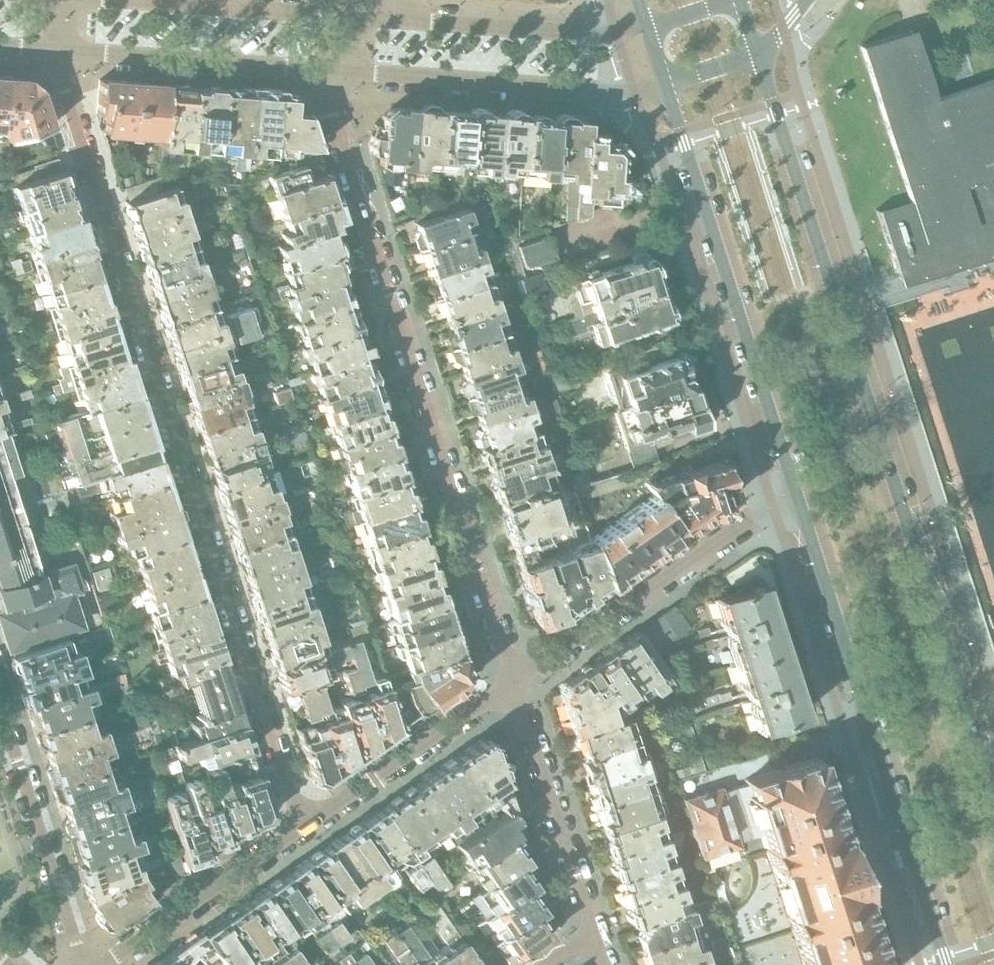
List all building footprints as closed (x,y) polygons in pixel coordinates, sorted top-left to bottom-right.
[(858,47),(886,134),(917,229),(898,235),(896,235),(912,284),(913,284),(913,283),(910,275),(917,273),(932,268),(946,263),(993,248),(993,216),(991,208),(991,206),(990,206),(981,178),(993,173),(993,80),(944,96),(929,100),(921,74),(906,29),(904,29),(905,32),(858,47)] [(2,141),(0,142),(0,147),(3,156),(10,153),(6,141),(50,127),(38,90),(39,89),(26,79),(0,77),(0,135),(2,141)] [(102,133),(129,137),(133,83),(99,81),(96,115),(104,115),(102,133)] [(160,139),(165,90),(165,86),(133,83),(129,137),(131,137),(160,139)] [(159,148),(188,150),(192,88),(174,87),(173,91),(165,90),(160,139),(159,148)] [(213,152),(217,90),(192,88),(188,150),(193,151),(213,152)] [(239,185),(246,96),(242,96),(240,92),(217,90),(213,152),(235,153),(234,170),(237,170),(237,184),(239,185)] [(249,155),(268,156),(273,95),(258,93),(255,96),(246,96),(239,185),(241,186),(243,171),(248,171),(249,155)] [(274,154),(291,155),(295,103),(295,97),(294,95),(277,94),(277,95),(273,95),(268,156),(274,157),(274,154)] [(303,166),(311,167),(325,171),(320,156),(303,104),(295,103),(291,155),(294,155),(293,169),(303,166)] [(407,167),(436,170),(440,112),(440,111),(435,106),(426,105),(421,109),(421,110),(412,110),(407,167)] [(407,167),(412,110),(400,109),(390,109),(382,116),(380,137),(372,136),(369,145),(370,154),(378,155),(377,165),(380,166),(384,168),(391,169),(395,166),(407,167)] [(464,172),(491,174),(496,116),(488,115),(488,114),(483,110),(474,109),(468,113),(468,114),(464,172)] [(436,170),(464,172),(468,114),(440,112),(436,170)] [(522,177),(526,118),(526,117),(521,112),(512,112),(506,116),(506,117),(496,116),(491,174),(493,174),(493,184),(504,185),(505,175),(522,177)] [(564,223),(574,220),(582,133),(583,122),(573,121),(569,116),(560,115),(554,119),(554,120),(551,179),(567,180),(565,197),(566,197),(566,206),(564,223)] [(522,177),(551,179),(554,120),(526,118),(522,177)] [(582,133),(574,220),(575,220),(575,221),(589,216),(590,204),(617,206),(617,194),(620,194),(626,189),(626,178),(622,173),(617,172),(619,151),(613,144),(601,143),(601,134),(582,133)] [(34,181),(60,172),(56,160),(30,168),(30,169),(34,181)] [(335,204),(325,171),(311,167),(315,178),(308,180),(303,166),(293,169),(268,177),(282,220),(283,219),(284,221),(335,204)] [(34,181),(30,169),(25,171),(28,182),(34,181)] [(28,182),(25,171),(19,173),(23,184),(28,182)] [(15,200),(19,210),(69,195),(71,192),(68,183),(64,181),(61,172),(60,172),(34,181),(28,182),(23,184),(17,186),(11,188),(10,188),(14,201),(15,200)] [(23,184),(19,173),(17,174),(13,175),(17,186),(23,184)] [(17,186),(13,175),(7,177),(11,188),(17,186)] [(136,184),(133,176),(122,180),(125,188),(136,184)] [(128,201),(157,192),(158,177),(140,183),(125,190),(128,201)] [(160,220),(183,213),(179,199),(171,202),(167,189),(157,192),(128,201),(124,203),(137,241),(164,233),(160,220)] [(23,223),(27,235),(79,218),(75,207),(71,204),(69,196),(69,195),(19,210),(17,211),(2,216),(3,222),(8,224),(12,222),(14,226),(23,223)] [(417,251),(472,232),(464,208),(464,207),(462,208),(461,206),(462,203),(456,205),(445,209),(446,213),(438,216),(414,224),(417,233),(413,239),(417,251)] [(284,244),(331,231),(337,229),(335,221),(340,219),(335,204),(284,221),(287,232),(281,234),(284,244)] [(202,215),(200,208),(192,211),(194,218),(202,215)] [(144,263),(186,249),(182,237),(190,234),(183,213),(160,220),(164,233),(137,241),(144,263)] [(66,261),(87,255),(91,254),(87,241),(85,242),(83,234),(84,234),(79,218),(27,235),(34,257),(62,248),(66,261)] [(282,257),(286,270),(339,254),(341,249),(339,241),(334,238),(331,231),(284,244),(277,246),(278,247),(261,252),(264,263),(282,257)] [(480,257),(472,232),(417,251),(421,262),(427,265),(430,274),(480,257)] [(555,259),(548,238),(518,247),(525,269),(555,259)] [(278,247),(277,246),(276,241),(245,251),(247,257),(261,252),(278,247)] [(496,252),(505,249),(503,242),(494,245),(496,252)] [(46,293),(95,278),(97,275),(94,265),(90,263),(87,255),(66,261),(62,248),(34,257),(46,293)] [(179,279),(202,272),(198,260),(190,262),(186,249),(144,263),(156,300),(184,291),(179,279)] [(508,258),(505,249),(496,252),(496,253),(495,253),(498,261),(508,258)] [(236,265),(247,262),(244,251),(230,255),(234,266),(236,265)] [(339,254),(286,270),(283,271),(287,285),(281,287),(281,286),(275,288),(277,293),(279,299),(281,298),(284,297),(340,281),(343,280),(340,272),(343,268),(339,254)] [(573,319),(660,291),(655,274),(657,273),(659,270),(656,262),(653,261),(651,262),(650,258),(647,259),(646,254),(631,258),(632,264),(599,275),(598,272),(595,270),(585,274),(585,277),(579,278),(579,280),(571,283),(578,303),(569,306),(573,319)] [(488,283),(480,257),(430,274),(433,282),(429,289),(433,300),(488,283)] [(15,275),(24,272),(21,263),(19,259),(10,262),(12,270),(14,270),(15,275)] [(21,263),(24,272),(31,270),(29,265),(28,260),(21,263)] [(156,300),(164,325),(206,310),(201,297),(210,294),(202,272),(179,279),(184,291),(156,300)] [(544,289),(540,274),(539,273),(516,281),(521,296),(544,289)] [(83,308),(102,302),(100,294),(102,289),(99,280),(95,278),(46,293),(58,329),(86,320),(83,308)] [(291,308),(296,321),(348,306),(350,301),(347,292),(342,289),(340,281),(284,297),(284,298),(288,310),(291,308)] [(495,307),(488,283),(433,300),(437,311),(443,315),(446,323),(495,307)] [(660,291),(573,319),(564,322),(570,338),(579,335),(585,333),(584,328),(590,326),(595,344),(627,334),(631,336),(641,333),(644,328),(653,327),(654,330),(657,331),(665,329),(666,326),(665,321),(669,320),(669,319),(669,317),(672,316),(673,314),(669,303),(668,302),(664,304),(660,291)] [(58,329),(66,352),(114,337),(116,334),(113,325),(109,322),(106,314),(110,313),(106,301),(102,302),(83,308),(86,320),(58,329)] [(300,334),(304,346),(356,331),(359,326),(356,317),(350,315),(348,306),(296,321),(292,322),(296,335),(300,334)] [(503,332),(495,307),(446,323),(449,332),(445,338),(449,350),(503,332)] [(164,325),(171,347),(222,330),(219,323),(225,320),(228,328),(254,318),(252,312),(251,308),(248,308),(224,317),(209,321),(208,318),(206,310),(164,325)] [(180,373),(222,360),(217,346),(232,341),(232,343),(260,334),(254,318),(228,328),(231,337),(225,339),(222,330),(171,347),(180,373)] [(40,325),(43,334),(51,331),(48,322),(40,325)] [(566,330),(563,323),(552,327),(555,335),(566,330)] [(35,337),(43,334),(40,325),(32,328),(35,337)] [(308,359),(312,372),(364,357),(367,351),(364,342),(358,340),(356,331),(304,346),(300,347),(304,360),(308,359)] [(512,359),(503,332),(449,350),(452,361),(459,364),(462,375),(512,359)] [(61,393),(78,387),(106,379),(102,365),(121,359),(119,353),(121,348),(118,339),(114,337),(66,352),(70,365),(59,369),(61,379),(57,380),(58,384),(61,393)] [(320,397),(372,382),(375,377),(372,368),(367,365),(364,357),(312,372),(308,373),(313,386),(315,385),(320,397)] [(86,411),(136,395),(131,380),(130,381),(127,373),(128,372),(124,360),(121,361),(121,359),(102,365),(106,379),(78,387),(86,411)] [(519,382),(512,359),(462,375),(464,382),(461,388),(465,399),(519,382)] [(687,387),(683,376),(688,374),(690,370),(688,362),(684,360),(678,362),(678,359),(646,369),(644,362),(631,366),(634,373),(619,378),(628,406),(687,387)] [(180,373),(190,407),(219,399),(214,386),(236,378),(233,368),(225,371),(222,360),(180,373)] [(39,374),(35,363),(28,366),(31,377),(39,374)] [(577,385),(573,372),(547,380),(551,393),(577,385)] [(303,382),(301,376),(287,381),(289,387),(303,382)] [(198,431),(240,418),(236,405),(244,402),(241,392),(243,391),(238,378),(237,378),(236,378),(214,386),(219,399),(190,407),(198,431)] [(324,410),(328,423),(380,407),(383,402),(380,393),(375,391),(372,382),(320,397),(316,398),(320,411),(324,410)] [(527,406),(519,382),(465,399),(468,411),(474,414),(477,423),(527,406)] [(61,393),(58,384),(51,387),(54,396),(61,393)] [(704,425),(697,404),(699,403),(699,397),(697,391),(693,386),(692,387),(691,386),(687,387),(628,406),(612,411),(631,469),(656,462),(650,443),(686,431),(704,425)] [(32,396),(30,390),(15,395),(17,401),(32,396)] [(61,489),(74,485),(156,459),(137,400),(136,395),(86,411),(53,421),(40,426),(54,470),(61,489)] [(545,400),(544,395),(532,399),(533,403),(545,400)] [(535,432),(527,406),(477,423),(480,431),(477,438),(480,449),(535,432)] [(337,447),(388,432),(391,427),(388,418),(383,416),(380,407),(328,423),(326,424),(330,435),(333,434),(337,447)] [(11,430),(7,417),(3,419),(0,409),(0,434),(11,430)] [(31,423),(29,418),(15,422),(17,428),(31,423)] [(232,460),(228,447),(256,437),(253,427),(244,429),(240,418),(198,431),(210,467),(232,460)] [(323,431),(322,426),(308,431),(310,436),(323,431)] [(298,432),(296,427),(286,430),(287,435),(298,432)] [(304,440),(302,432),(288,437),(290,445),(304,440)] [(345,472),(396,456),(399,452),(396,443),(391,440),(388,432),(337,447),(334,448),(338,460),(341,459),(345,472)] [(488,475),(548,455),(548,454),(544,442),(539,444),(535,432),(480,449),(478,454),(481,463),(485,465),(488,475)] [(210,467),(217,490),(260,476),(256,464),(264,462),(260,451),(262,450),(257,437),(256,437),(228,447),(232,460),(210,467)] [(493,500),(497,502),(557,483),(557,482),(552,484),(548,469),(552,468),(548,455),(488,475),(491,484),(489,488),(493,500)] [(353,497),(404,481),(406,477),(404,467),(399,465),(396,456),(345,472),(342,473),(346,485),(349,484),(353,497)] [(0,606),(3,606),(4,611),(0,612),(0,628),(7,649),(80,626),(79,623),(90,619),(81,593),(71,562),(38,573),(0,457),(0,606)] [(163,480),(156,459),(74,485),(77,497),(99,490),(103,500),(111,497),(163,480)] [(587,546),(601,589),(602,588),(732,498),(720,461),(644,485),(652,496),(588,541),(589,545),(587,546)] [(584,500),(639,483),(635,471),(580,489),(584,500)] [(589,482),(586,473),(579,475),(582,485),(589,482)] [(248,508),(277,499),(276,496),(275,497),(272,486),(263,488),(260,476),(217,490),(229,526),(251,519),(248,508)] [(581,485),(578,476),(572,478),(575,487),(581,485)] [(142,515),(171,505),(163,480),(111,497),(115,510),(109,512),(116,534),(145,525),(142,515)] [(361,521),(412,506),(414,502),(411,492),(407,490),(404,481),(353,497),(350,498),(354,510),(357,509),(361,521)] [(505,528),(514,555),(530,550),(528,542),(542,537),(541,533),(560,527),(556,514),(566,510),(557,483),(497,502),(500,513),(497,516),(501,527),(505,528)] [(291,494),(292,497),(312,491),(310,486),(306,487),(305,486),(290,490),(291,494)] [(292,497),(291,494),(285,496),(287,504),(324,493),(322,488),(312,491),(292,497)] [(229,526),(236,549),(278,535),(274,523),(283,521),(279,510),(281,509),(277,499),(248,508),(251,519),(229,526)] [(181,538),(171,505),(142,515),(145,525),(116,534),(119,546),(126,543),(130,555),(133,554),(181,538)] [(369,546),(420,531),(422,526),(419,517),(415,515),(412,506),(361,521),(357,523),(361,535),(364,534),(369,546)] [(78,547),(108,537),(106,531),(76,541),(78,547)] [(374,573),(428,555),(430,551),(427,542),(423,539),(420,531),(369,546),(366,547),(370,559),(369,563),(371,570),(374,573)] [(270,578),(298,569),(290,544),(281,547),(278,535),(236,549),(244,575),(267,567),(270,578)] [(341,548),(337,536),(328,539),(332,551),(341,548)] [(166,582),(193,573),(190,564),(185,551),(181,538),(133,554),(140,579),(163,572),(166,582)] [(561,616),(601,589),(587,546),(555,556),(566,589),(550,595),(558,617),(561,616)] [(566,589),(555,556),(534,562),(530,550),(514,555),(526,592),(524,593),(523,595),(525,601),(527,603),(529,602),(537,627),(540,626),(544,627),(548,626),(550,623),(553,621),(552,619),(558,617),(550,595),(566,589)] [(311,566),(324,562),(321,552),(308,556),(311,566)] [(380,583),(385,596),(436,580),(438,576),(435,566),(431,564),(428,555),(374,573),(377,584),(380,583)] [(113,587),(107,567),(91,572),(97,592),(113,587)] [(256,610),(298,597),(293,583),(302,580),(298,569),(270,578),(267,567),(244,575),(256,610)] [(200,595),(193,573),(166,582),(163,572),(140,579),(150,611),(200,595)] [(392,621),(444,605),(446,600),(443,591),(439,589),(436,580),(385,596),(381,597),(385,609),(387,609),(392,621)] [(726,632),(770,618),(760,586),(726,597),(716,601),(721,616),(716,618),(718,622),(722,620),(726,632)] [(117,606),(112,591),(96,597),(101,611),(117,606)] [(212,633),(200,595),(150,611),(149,612),(157,637),(182,629),(186,641),(212,633)] [(290,638),(317,629),(309,604),(300,606),(298,597),(256,610),(263,633),(286,626),(290,638)] [(338,614),(357,607),(354,600),(335,606),(338,614)] [(395,633),(399,645),(451,630),(454,625),(451,616),(446,614),(444,605),(392,621),(387,623),(390,634),(395,633)] [(660,616),(675,638),(687,629),(673,608),(660,616)] [(326,623),(339,619),(336,610),(323,614),(326,623)] [(664,645),(675,638),(660,616),(650,623),(664,645)] [(780,650),(770,618),(726,632),(730,644),(726,645),(727,650),(732,649),(737,664),(780,650)] [(352,640),(358,639),(358,641),(369,638),(363,620),(350,624),(351,628),(349,629),(352,640)] [(664,645),(650,623),(639,631),(654,652),(664,645)] [(263,633),(273,665),(315,652),(312,642),(320,640),(317,629),(290,638),(286,626),(263,633)] [(709,634),(707,628),(696,631),(698,638),(709,634)] [(174,672),(220,657),(215,641),(212,633),(186,641),(182,629),(157,637),(169,674),(174,672)] [(403,658),(408,671),(459,655),(461,650),(459,641),(454,639),(451,630),(399,645),(394,647),(398,660),(403,658)] [(605,654),(634,696),(637,694),(639,697),(649,690),(651,692),(661,685),(660,683),(669,677),(638,631),(605,654)] [(18,682),(82,661),(78,649),(69,652),(64,639),(11,656),(9,657),(18,682)] [(375,744),(398,728),(387,688),(383,677),(371,681),(358,641),(358,639),(352,640),(344,643),(348,656),(352,667),(354,667),(359,686),(370,682),(373,690),(361,695),(362,697),(375,744)] [(713,647),(711,641),(711,640),(700,643),(702,650),(713,647)] [(273,665),(283,694),(307,686),(318,682),(332,676),(327,664),(320,667),(316,654),(322,653),(327,663),(348,656),(344,643),(315,652),(273,665)] [(138,647),(141,658),(151,655),(147,644),(138,647)] [(132,662),(141,658),(138,647),(128,650),(132,662)] [(791,683),(780,650),(737,664),(742,681),(737,682),(739,687),(743,685),(747,697),(791,683)] [(95,656),(93,651),(84,654),(85,660),(95,657),(95,656)] [(617,708),(634,696),(605,654),(576,674),(591,695),(600,688),(607,698),(608,697),(611,703),(612,702),(617,708)] [(387,688),(398,728),(469,680),(470,675),(462,663),(459,655),(408,671),(406,671),(409,681),(387,688)] [(97,662),(95,657),(85,660),(87,665),(97,662)] [(188,680),(202,721),(237,711),(225,673),(220,657),(174,672),(178,684),(188,680)] [(30,705),(81,690),(76,673),(84,670),(82,661),(18,682),(25,707),(30,705)] [(359,686),(354,667),(352,667),(341,671),(349,694),(361,690),(359,686)] [(557,687),(572,736),(612,723),(604,700),(607,698),(600,688),(591,695),(576,674),(557,687)] [(355,758),(339,705),(328,709),(318,682),(307,686),(334,773),(355,758)] [(801,715),(791,683),(747,697),(751,710),(747,711),(748,715),(753,714),(758,729),(801,715)] [(139,700),(135,685),(127,688),(131,702),(139,700)] [(320,782),(334,773),(307,686),(283,694),(285,702),(287,702),(289,708),(300,705),(306,724),(294,728),(298,742),(309,778),(320,782)] [(33,729),(38,732),(96,713),(87,687),(81,690),(30,705),(33,713),(30,720),(33,729)] [(684,700),(678,690),(671,695),(677,704),(684,700)] [(705,698),(699,690),(691,695),(697,704),(705,698)] [(730,699),(728,692),(717,696),(719,703),(730,699)] [(375,744),(362,697),(353,700),(352,696),(338,701),(339,705),(355,758),(375,744)] [(687,711),(682,703),(680,704),(673,709),(675,716),(685,713),(687,711)] [(734,712),(732,706),(732,705),(721,708),(723,715),(734,712)] [(201,739),(242,726),(241,723),(237,711),(202,721),(196,723),(200,737),(201,739)] [(104,740),(96,713),(38,732),(35,737),(38,746),(45,750),(48,758),(104,740)] [(687,718),(685,713),(675,716),(677,721),(687,718)] [(583,758),(641,740),(638,728),(631,730),(627,718),(612,723),(572,736),(576,748),(581,750),(583,758)] [(689,723),(687,718),(677,721),(679,727),(689,723)] [(691,729),(689,723),(679,727),(680,732),(691,729)] [(269,810),(242,726),(201,739),(200,737),(163,749),(167,763),(176,760),(176,761),(192,755),(196,768),(225,758),(230,772),(237,770),(241,782),(234,784),(249,826),(264,821),(269,810)] [(692,734),(691,729),(680,732),(682,737),(692,734)] [(694,739),(692,734),(682,737),(684,743),(694,739)] [(453,759),(472,787),(502,766),(501,763),(499,762),(497,763),(491,742),(482,739),(453,759)] [(696,745),(694,739),(684,743),(685,748),(696,745)] [(113,766),(104,740),(48,758),(50,767),(47,773),(50,782),(55,785),(113,766)] [(588,774),(591,782),(649,763),(645,752),(639,754),(635,743),(642,740),(641,740),(583,758),(581,763),(584,772),(588,774)] [(697,750),(696,745),(685,748),(687,753),(697,750)] [(699,755),(697,750),(687,753),(689,758),(699,755)] [(701,760),(699,755),(689,758),(691,764),(701,760)] [(820,888),(856,876),(855,876),(850,860),(851,860),(850,859),(849,859),(843,840),(842,841),(832,810),(815,757),(786,766),(786,765),(772,770),(772,771),(743,780),(745,786),(754,813),(761,835),(766,850),(765,851),(770,866),(771,865),(788,918),(787,918),(792,933),(793,933),(819,925),(812,900),(814,896),(822,893),(820,888)] [(465,819),(484,804),(472,787),(453,759),(432,773),(445,793),(433,801),(451,828),(465,819)] [(703,766),(701,760),(691,764),(692,769),(703,766)] [(595,808),(650,789),(646,777),(653,775),(649,763),(591,782),(594,791),(591,795),(595,808)] [(122,793),(113,766),(55,785),(52,791),(55,800),(62,803),(65,812),(122,793)] [(487,809),(497,801),(492,793),(504,784),(500,772),(502,772),(503,769),(502,766),(472,787),(484,804),(487,809)] [(704,771),(703,766),(692,769),(694,774),(704,771)] [(689,775),(687,767),(674,771),(676,779),(689,775)] [(249,826),(234,784),(233,781),(222,785),(217,770),(204,774),(211,796),(228,839),(246,833),(249,828),(249,826)] [(432,841),(451,828),(433,801),(445,793),(432,773),(399,796),(429,837),(432,841)] [(151,784),(149,777),(133,782),(135,789),(151,784)] [(229,842),(228,839),(211,796),(202,800),(195,782),(183,785),(192,812),(207,853),(226,847),(229,842)] [(456,845),(471,867),(516,837),(520,835),(511,822),(514,819),(509,811),(512,809),(504,784),(492,793),(497,801),(501,808),(492,815),(494,818),(456,845)] [(682,799),(681,800),(683,806),(700,860),(738,847),(736,843),(761,835),(754,813),(745,786),(721,793),(720,787),(682,799)] [(600,823),(603,831),(655,814),(665,811),(661,799),(654,802),(650,789),(595,808),(593,812),(596,820),(600,823)] [(77,837),(130,820),(126,804),(122,793),(65,812),(67,820),(64,827),(67,836),(72,839),(77,837)] [(165,808),(161,796),(151,799),(155,811),(165,808)] [(207,853),(192,812),(181,815),(175,796),(164,799),(178,837),(181,847),(182,853),(187,867),(206,861),(208,856),(207,853)] [(423,848),(432,841),(429,837),(399,796),(378,811),(428,882),(435,893),(448,884),(423,848)] [(672,809),(683,806),(681,800),(679,800),(671,803),(672,809)] [(417,890),(428,882),(378,811),(359,823),(394,875),(401,886),(410,880),(417,890)] [(605,853),(610,855),(662,838),(655,814),(603,831),(605,840),(603,844),(605,853)] [(77,868),(137,847),(139,846),(146,844),(143,834),(135,836),(130,820),(77,837),(72,839),(69,844),(72,853),(78,856),(81,864),(76,865),(77,868)] [(362,897),(394,875),(359,823),(338,838),(355,862),(343,870),(362,897)] [(471,833),(467,827),(460,832),(464,838),(471,833)] [(464,839),(459,833),(452,838),(456,844),(464,839)] [(469,869),(482,889),(524,862),(525,861),(520,854),(521,854),(522,847),(516,837),(471,867),(469,869)] [(338,838),(307,859),(338,903),(342,910),(362,897),(343,870),(355,862),(338,838)] [(669,862),(662,838),(610,855),(613,863),(610,868),(613,876),(617,879),(669,862)] [(77,868),(87,900),(138,874),(139,875),(161,864),(158,859),(145,865),(143,864),(137,847),(77,868)] [(187,867),(182,853),(164,861),(176,880),(188,872),(187,867)] [(307,859),(287,873),(337,946),(348,938),(329,910),(338,903),(307,859)] [(476,893),(490,914),(532,887),(533,886),(528,879),(529,878),(530,872),(524,862),(482,889),(476,893)] [(677,885),(669,862),(617,879),(620,887),(618,892),(621,900),(625,902),(677,885)] [(706,876),(702,866),(692,869),(696,879),(706,876)] [(337,946),(287,873),(266,888),(297,932),(306,926),(325,954),(337,946)] [(138,874),(87,900),(97,913),(95,920),(100,928),(107,929),(159,894),(148,879),(144,882),(139,875),(138,874)] [(819,925),(793,933),(803,964),(882,964),(881,964),(879,958),(860,897),(861,896),(860,892),(858,888),(855,879),(856,879),(855,877),(856,877),(856,876),(820,888),(822,893),(814,896),(812,900),(819,925)] [(684,909),(677,885),(625,902),(628,911),(625,915),(628,924),(633,926),(639,924),(684,909)] [(497,939),(539,912),(541,911),(536,904),(537,903),(538,896),(532,887),(490,914),(483,919),(497,939)] [(297,932),(266,888),(245,902),(289,964),(306,964),(288,938),(297,932)] [(377,910),(385,905),(380,898),(373,903),(367,895),(363,898),(373,913),(377,910)] [(726,901),(716,905),(719,915),(730,911),(726,901)] [(245,902),(223,918),(253,962),(264,955),(271,964),(289,964),(245,902)] [(449,912),(444,904),(439,907),(444,915),(449,912)] [(394,918),(385,905),(377,910),(386,923),(394,918)] [(473,957),(468,950),(455,932),(447,921),(437,906),(425,915),(447,945),(439,951),(449,964),(478,964),(473,957)] [(637,938),(641,950),(695,932),(688,909),(688,908),(684,909),(639,924),(641,932),(637,938)] [(539,912),(497,939),(491,943),(507,964),(549,936),(544,929),(545,928),(546,921),(539,912)] [(199,934),(218,963),(220,964),(249,964),(253,962),(223,918),(199,934)] [(439,951),(429,957),(407,926),(401,931),(393,921),(389,924),(391,928),(395,933),(415,962),(417,964),(449,964),(439,951)] [(695,932),(641,950),(644,961),(651,964),(652,964),(673,964),(703,955),(695,932)] [(415,962),(395,933),(384,942),(400,964),(417,964),(415,962)] [(204,964),(217,964),(218,963),(199,934),(182,946),(192,955),(204,964)] [(713,952),(728,947),(726,939),(710,944),(713,952)] [(478,943),(468,950),(473,957),(482,950),(478,943)] [(192,955),(182,946),(154,964),(184,964),(192,955)] [(730,952),(728,947),(713,952),(711,953),(713,958),(730,952)] [(366,954),(355,961),(358,964),(374,964),(366,954)] [(192,955),(184,964),(204,964),(192,955)] [(703,955),(673,964),(706,964),(703,955)]
